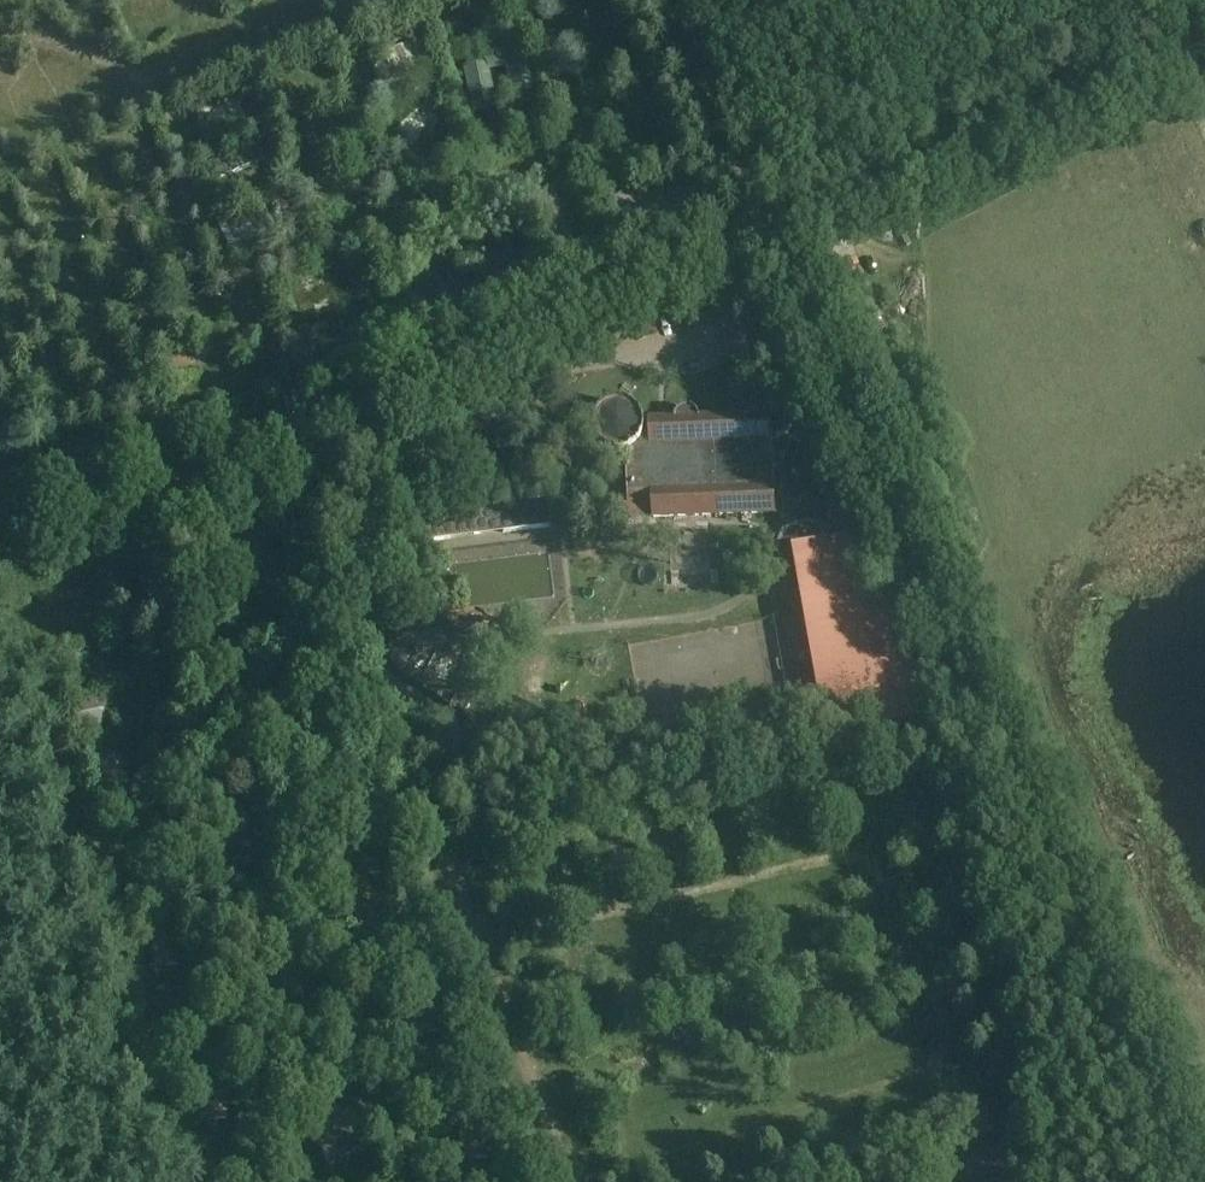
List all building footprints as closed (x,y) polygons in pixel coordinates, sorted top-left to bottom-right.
[(430,39),(375,59),(386,88),(415,78),(421,94),(446,85),(430,39)] [(478,109),(505,106),(499,63),(472,67),(478,109)] [(235,95),(199,109),(214,144),(249,129),(235,95)] [(406,133),(420,150),(436,137),(433,133),(451,118),(441,105),(406,133)] [(334,147),(337,161),(355,157),(352,142),(334,147)] [(255,153),(218,164),(222,180),(260,169),(255,153)] [(312,172),(328,167),(324,153),(307,158),(312,172)] [(35,205),(48,200),(39,178),(27,182),(35,205)] [(252,221),(225,234),(236,257),(262,244),(252,221)] [(775,395),(771,395),(767,395),(765,395),(762,396),(760,397),(759,398),(757,400),(755,402),(753,403),(752,405),(751,407),(750,409),(749,411),(749,413),(748,416),(748,418),(700,420),(700,419),(700,417),(699,415),(698,413),(697,412),(695,410),(694,409),(692,408),(689,408),(686,408),(683,408),(681,410),(678,411),(677,414),(676,415),(675,416),(675,418),(675,419),(675,420),(675,426),(645,427),(645,425),(645,422),(644,420),(643,417),(641,414),(639,412),(638,410),(636,409),(634,407),(631,406),(627,404),(625,404),(621,403),(619,403),(616,404),(613,404),(611,405),(608,407),(604,409),(603,410),(601,412),(599,415),(598,417),(596,420),(596,422),(595,426),(595,427),(595,430),(595,433),(596,436),(596,438),(598,441),(600,444),(601,446),(603,447),(605,449),(607,450),(610,452),(612,453),(616,453),(617,454),(621,454),(624,453),(627,453),(629,504),(653,503),(654,521),(776,514),(773,441),(776,441),(778,440),(781,439),(784,438),(786,436),(789,433),(791,431),(792,429),(793,427),(793,426),(794,423),(794,421),(795,419),(795,417),(794,413),(793,411),(792,408),(790,405),(789,403),(787,401),(784,399),(782,397),(779,396),(776,395),(775,395)] [(561,500),(418,516),(421,544),(565,527),(561,500)] [(808,526),(804,526),(801,526),(798,527),(795,528),(793,529),(790,531),(787,533),(786,534),(784,537),(783,538),(782,541),(781,543),(780,545),(780,548),(780,551),(780,553),(780,556),(781,557),(782,561),(783,563),(784,565),(786,566),(789,569),(791,571),(795,573),(798,574),(829,738),(933,718),(924,668),(916,670),(907,624),(898,626),(894,604),(879,607),(866,538),(828,545),(828,542),(827,541),(826,539),(825,537),(823,534),(821,532),(819,531),(816,528),(812,527),(808,526)] [(693,586),(722,588),(723,574),(707,572),(709,554),(695,553),(693,586)] [(172,601),(161,565),(146,570),(157,605),(172,601)] [(106,726),(100,699),(70,706),(76,732),(106,726)] [(178,967),(177,936),(151,937),(151,967),(178,967)] [(227,1121),(226,1090),(199,1091),(200,1122),(227,1121)] [(354,1140),(354,1109),(327,1109),(327,1125),(310,1135),(331,1168),(360,1149),(354,1140)] [(487,1160),(487,1129),(460,1130),(460,1160),(487,1160)]
